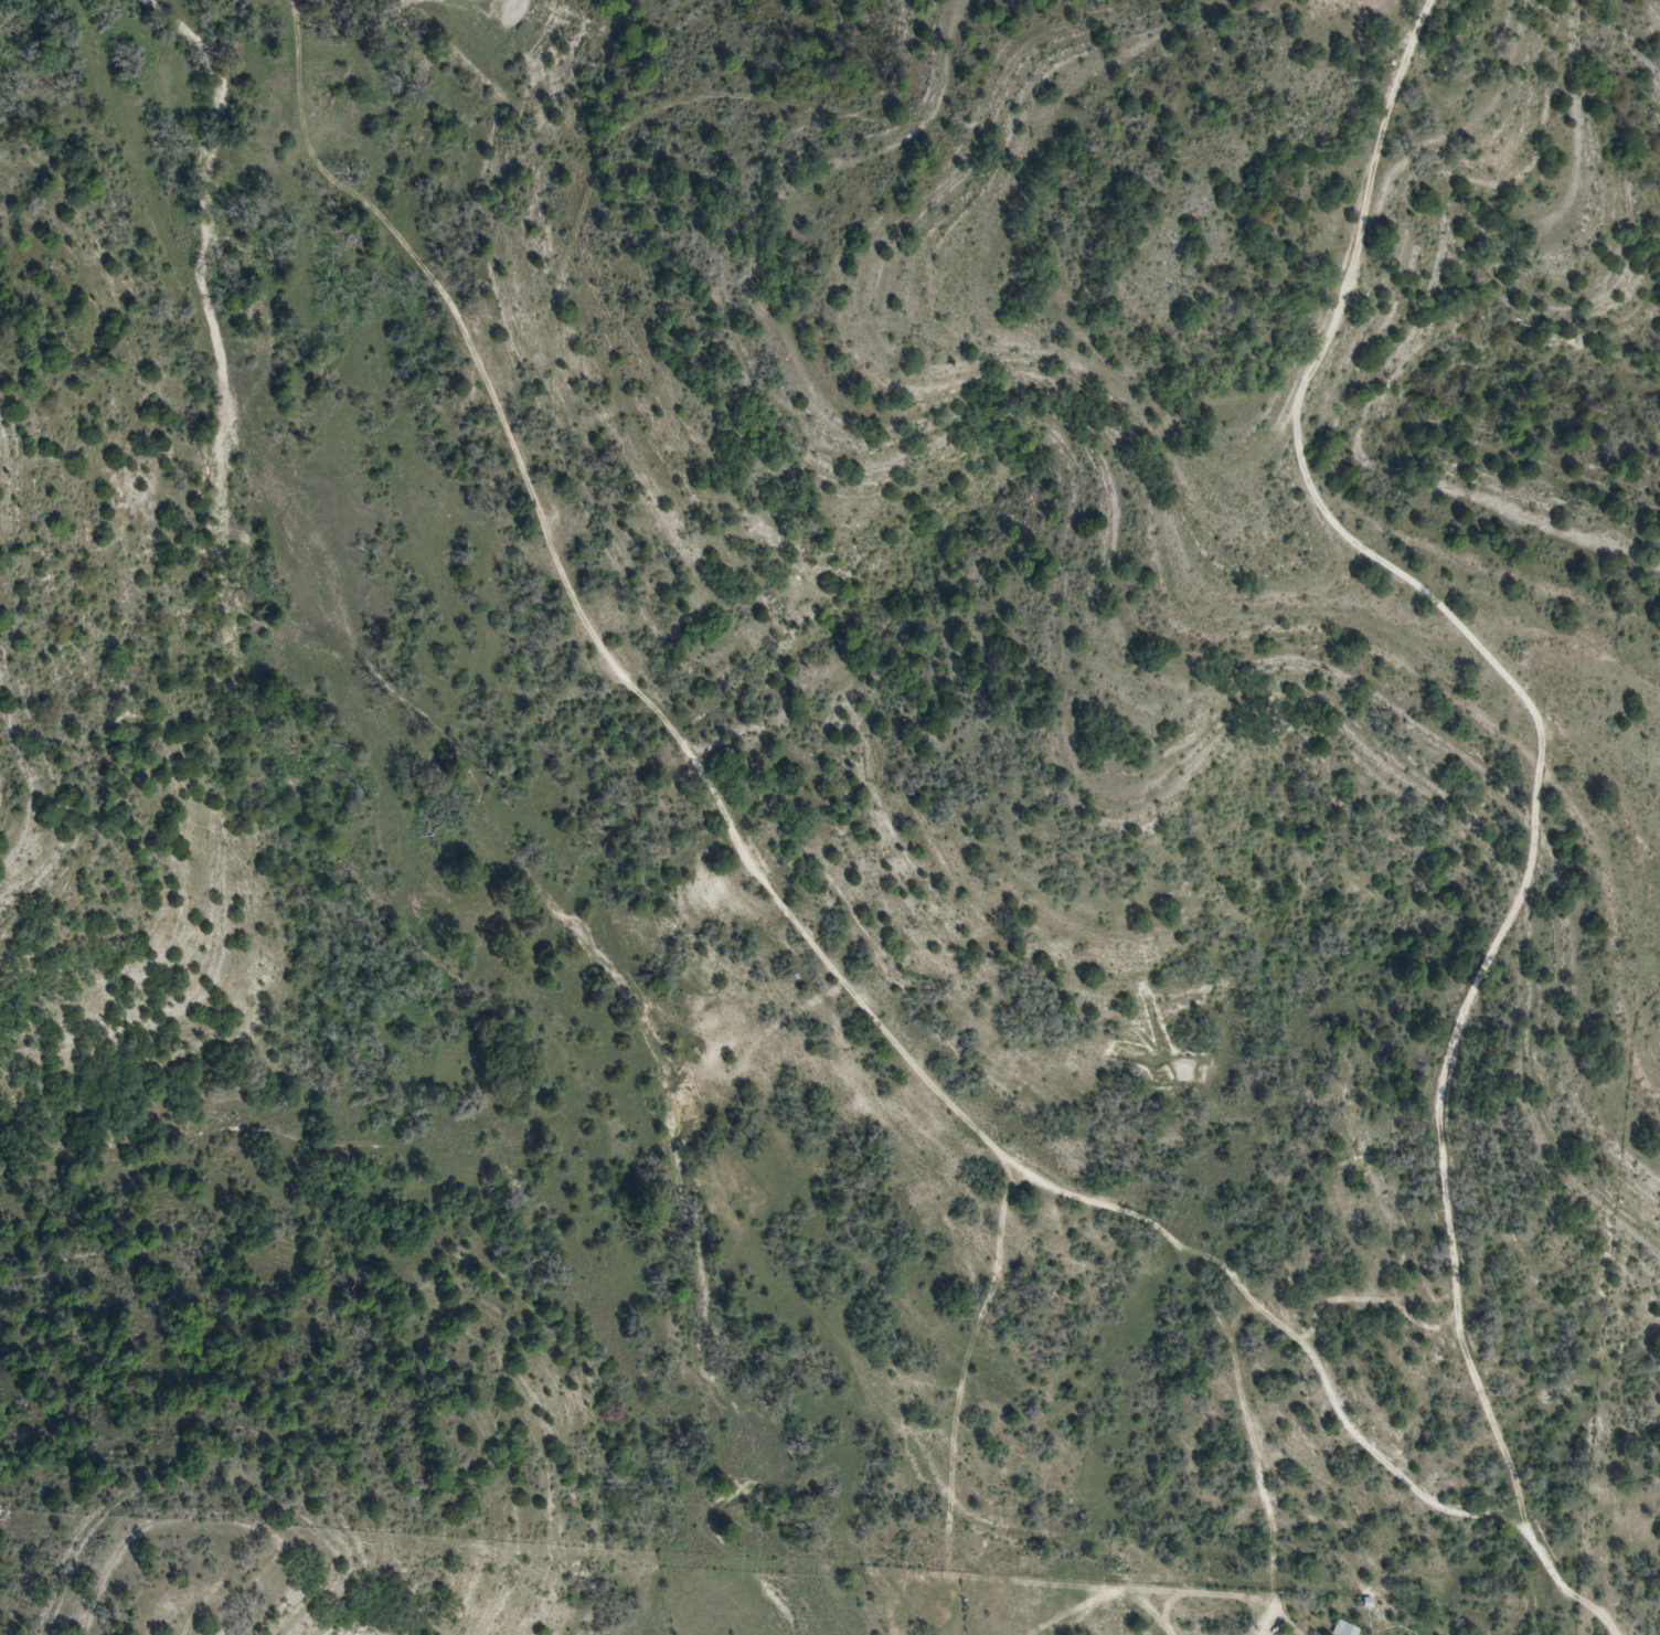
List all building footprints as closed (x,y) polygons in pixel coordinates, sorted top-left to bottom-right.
[(1332,1634),(1355,1634),(1357,1631),(1337,1619),(1329,1633),(1332,1634)]
